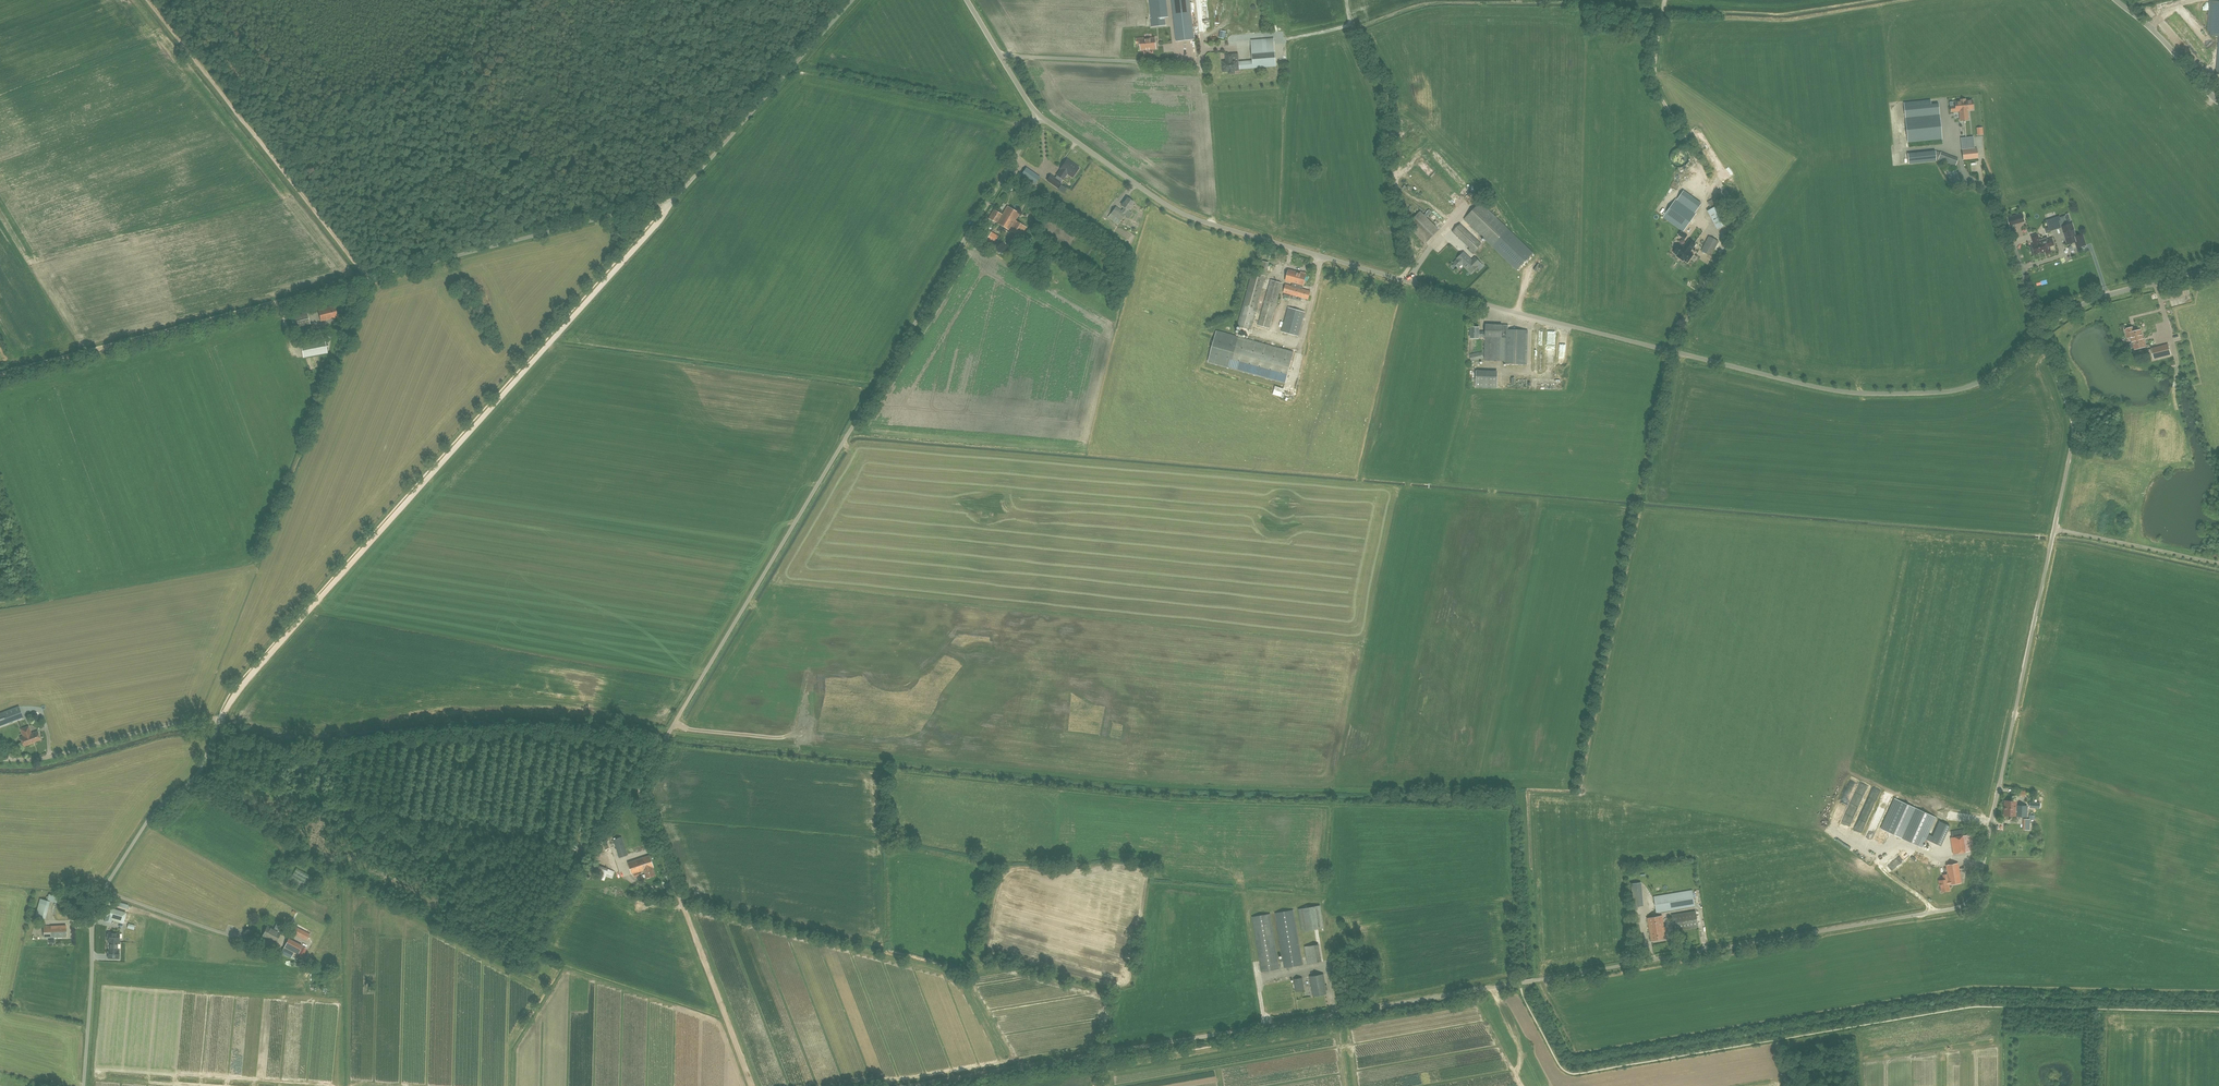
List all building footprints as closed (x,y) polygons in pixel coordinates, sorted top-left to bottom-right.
[(1173,11),(1174,19),(1177,41),(1194,39),(1190,0),(1172,0),(1173,11)] [(1167,5),(1155,6),(1156,16),(1157,16),(1168,15),(1167,5)] [(2153,9),(2149,12),(2154,18),(2158,14),(2153,9)] [(1156,49),(1155,45),(1155,42),(1155,37),(1150,38),(1150,40),(1146,40),(1146,39),(1146,38),(1143,38),(1136,38),(1137,43),(1141,43),(1141,50),(1147,49),(1149,49),(1156,49)] [(1275,66),(1274,52),(1273,38),(1251,40),(1253,60),(1239,61),(1239,68),(1275,66)] [(1177,52),(1176,44),(1160,46),(1161,54),(1177,52)] [(1226,61),(1223,61),(1223,72),(1228,72),(1228,74),(1235,74),(1235,71),(1239,71),(1238,60),(1233,61),(1232,54),(1226,55),(1226,61)] [(1963,101),(1964,120),(1968,120),(1968,110),(1973,110),(1972,100),(1965,100),(1965,99),(1960,99),(1960,100),(1961,101),(1963,101)] [(1959,111),(1960,120),(1964,120),(1963,101),(1961,101),(1950,102),(1951,112),(1959,111)] [(1938,103),(1904,106),(1908,142),(1942,138),(1938,103)] [(1963,160),(1978,158),(1977,147),(1962,149),(1963,160)] [(1937,152),(1936,151),(1936,150),(1908,153),(1909,164),(1937,161),(1936,158),(1938,158),(1938,160),(1955,167),(1958,158),(1941,152),(1940,152),(1937,151),(1937,152)] [(1060,168),(1062,169),(1055,178),(1050,175),(1047,180),(1052,183),(1052,184),(1057,187),(1067,173),(1072,177),(1079,168),(1073,164),(1067,159),(1060,168)] [(1027,168),(1022,175),(1034,184),(1039,177),(1027,168)] [(1058,189),(1064,194),(1067,189),(1061,185),(1058,189)] [(1685,229),(1696,213),(1695,212),(1699,205),(1681,193),(1677,199),(1676,199),(1663,217),(1683,231),(1685,229)] [(1122,211),(1116,206),(1110,213),(1120,221),(1126,213),(1125,213),(1128,209),(1128,210),(1134,202),(1127,197),(1122,205),(1124,207),(1122,211)] [(1717,229),(1731,222),(1721,203),(1720,204),(1718,199),(1717,197),(1707,202),(1711,209),(1707,211),(1717,229)] [(1532,252),(1512,232),(1480,202),(1464,219),(1495,249),(1516,269),(1532,252)] [(1021,237),(1027,228),(1015,220),(1020,213),(1007,206),(1002,214),(994,209),(988,218),(1021,237)] [(1425,244),(1439,229),(1420,211),(1406,225),(1425,244)] [(2062,227),(2068,225),(2067,222),(2071,221),(2068,213),(2066,214),(2066,215),(2060,217),(2060,216),(2046,220),(2048,227),(2056,225),(2057,229),(2062,227)] [(2025,221),(2023,214),(2008,218),(2010,225),(2025,221)] [(1472,253),(1481,243),(1460,223),(1452,231),(1470,248),(1468,249),(1472,253)] [(2072,224),(2071,224),(2068,225),(2062,227),(2068,244),(2077,241),(2072,224)] [(993,244),(997,237),(984,229),(980,236),(993,244)] [(2045,251),(2042,242),(2040,242),(2037,234),(2031,236),(2032,240),(2033,240),(2034,244),(2032,245),(2035,255),(2037,254),(2045,251)] [(1711,256),(1718,241),(1709,236),(1701,251),(1711,256)] [(1680,243),(1674,251),(1678,254),(1677,255),(1679,256),(1680,256),(1682,257),(1681,258),(1683,259),(1684,258),(1688,261),(1693,253),(1690,250),(1695,243),(1691,240),(1689,238),(1686,243),(1684,246),(1680,243)] [(2042,242),(2045,251),(2046,254),(2051,253),(2049,246),(2054,245),(2052,238),(2048,240),(2042,242)] [(1459,267),(1463,264),(1467,268),(1473,261),(1472,260),(1463,252),(1457,258),(1457,259),(1453,263),(1457,266),(1456,266),(1459,269),(1460,269),(1459,267)] [(1473,261),(1467,268),(1471,272),(1477,266),(1477,265),(1480,262),(1475,257),(1472,260),(1473,261)] [(1297,278),(1298,272),(1288,269),(1287,275),(1289,275),(1289,277),(1294,279),(1295,277),(1297,278)] [(1289,275),(1287,275),(1285,280),(1292,282),(1291,285),(1285,284),(1283,292),(1308,299),(1310,291),(1302,288),(1303,285),(1306,274),(1305,274),(1305,273),(1301,272),(1301,273),(1298,272),(1297,278),(1295,277),(1294,279),(1289,277),(1289,275)] [(321,321),(337,317),(334,306),(318,310),(321,321)] [(1298,336),(1305,312),(1288,307),(1281,331),(1298,336)] [(307,312),(291,316),(293,327),(310,323),(307,312)] [(1526,364),(1527,330),(1508,329),(1508,325),(1485,324),(1485,331),(1478,331),(1478,327),(1471,327),(1470,338),(1478,338),(1478,336),(1485,336),(1484,360),(1504,361),(1504,363),(1526,364)] [(316,336),(321,336),(321,330),(315,331),(314,325),(300,327),(302,339),(316,336)] [(2132,327),(2127,329),(2127,330),(2125,330),(2127,338),(2130,337),(2132,342),(2133,342),(2135,349),(2145,347),(2141,330),(2133,332),(2132,327)] [(303,357),(327,353),(325,339),(301,344),(303,357)] [(2168,344),(2152,348),(2154,358),(2170,354),(2168,344)] [(1469,354),(1471,361),(1483,358),(1482,351),(1469,354)] [(1480,376),(1480,370),(1476,370),(1475,387),(1497,388),(1497,376),(1480,376)] [(24,736),(21,737),(24,746),(32,743),(32,742),(41,739),(38,731),(31,733),(28,726),(21,729),(24,736)] [(1882,829),(1922,848),(1935,818),(1895,799),(1882,829)] [(2026,816),(2027,805),(2016,805),(2016,801),(2004,800),(2004,815),(2026,816)] [(1928,834),(1926,839),(1940,846),(1950,826),(1940,821),(1933,836),(1928,834)] [(1973,850),(1971,835),(1970,834),(1951,837),(1953,853),(1973,850)] [(619,857),(628,854),(622,836),(613,839),(619,857)] [(638,872),(644,870),(646,869),(645,866),(652,864),(649,855),(628,862),(631,874),(633,873),(635,878),(639,876),(638,872)] [(1948,874),(1949,885),(1961,883),(1957,863),(1946,865),(1948,874)] [(646,869),(644,870),(646,878),(655,875),(652,867),(653,866),(652,864),(645,866),(646,869)] [(304,888),(311,876),(296,868),(289,881),(304,888)] [(1948,885),(1949,885),(1948,874),(1943,875),(1944,880),(1939,881),(1939,886),(1940,886),(1941,892),(1949,890),(1948,885)] [(1633,907),(1644,906),(1641,882),(1631,883),(1633,907)] [(1656,912),(1695,906),(1692,890),(1654,897),(1656,912)] [(1320,905),(1299,909),(1302,931),(1324,927),(1320,905)] [(111,923),(112,920),(123,923),(126,912),(104,906),(102,915),(106,916),(104,921),(111,923)] [(1285,967),(1302,965),(1293,910),(1276,913),(1285,967)] [(1696,912),(1672,916),(1674,931),(1698,927),(1696,912)] [(1261,972),(1279,969),(1270,914),(1252,917),(1261,972)] [(1662,916),(1647,918),(1651,941),(1665,938),(1664,930),(1662,916)] [(44,938),(66,937),(66,925),(43,926),(44,938)] [(275,943),(281,932),(268,925),(262,936),(265,938),(264,939),(269,941),(269,940),(275,943)] [(291,933),(302,938),(306,940),(309,934),(305,931),(295,926),(291,933)] [(108,932),(108,942),(109,942),(109,950),(108,950),(108,958),(119,958),(119,950),(117,950),(118,942),(119,942),(119,932),(108,932)] [(290,957),(291,956),(292,953),(297,956),(302,946),(297,943),(298,943),(289,938),(281,953),(290,957)] [(1308,964),(1322,961),(1319,944),(1304,946),(1308,964)] [(307,949),(302,947),(298,956),(302,958),(307,949)] [(1326,990),(1328,990),(1327,985),(1325,985),(1324,974),(1310,976),(1313,996),(1327,994),(1326,990)] [(1296,992),(1305,990),(1302,977),(1293,979),(1296,992)]
